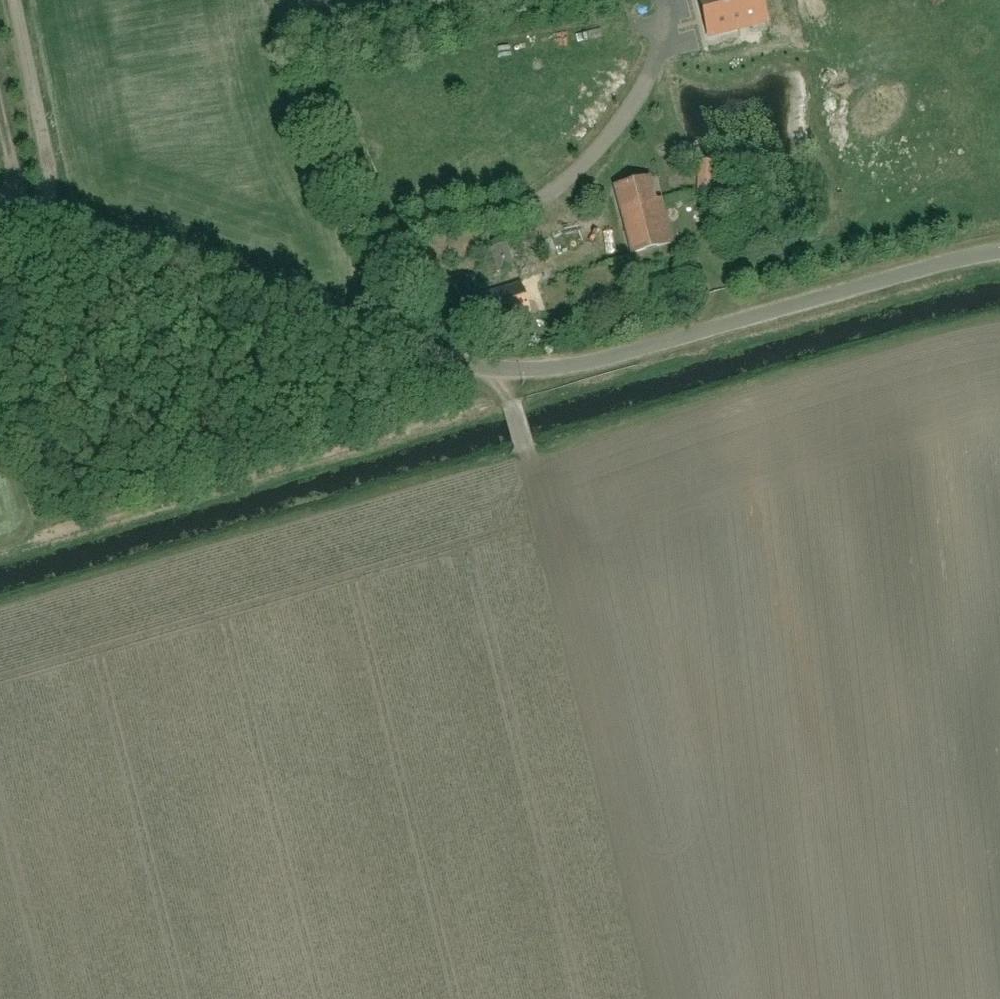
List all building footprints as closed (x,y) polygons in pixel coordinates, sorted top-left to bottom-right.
[(764,14),(761,0),(699,0),(708,37),(750,26),(748,18),(764,14)] [(616,187),(634,253),(671,243),(659,200),(654,201),(648,178),(616,187)] [(496,272),(514,267),(506,244),(489,249),(496,272)] [(680,266),(662,269),(663,280),(682,277),(680,266)] [(513,319),(530,313),(520,281),(474,296),(487,334),(515,325),(513,319)]
